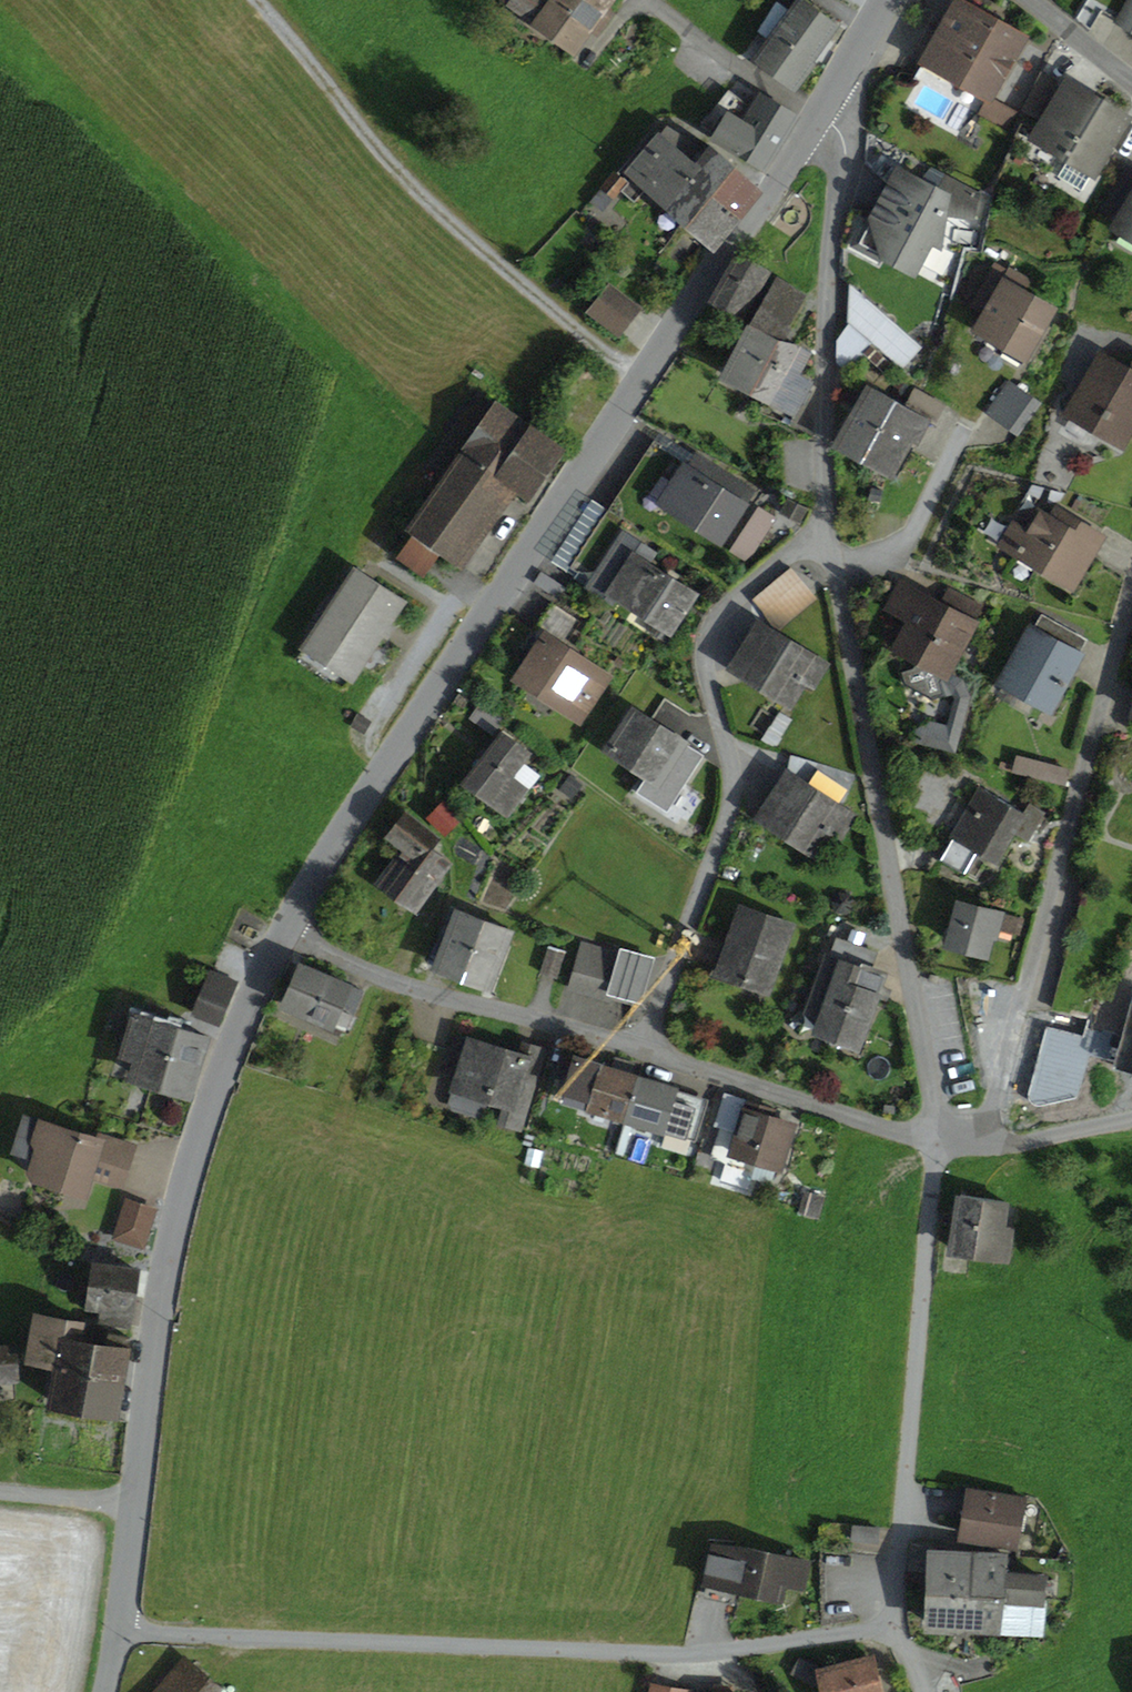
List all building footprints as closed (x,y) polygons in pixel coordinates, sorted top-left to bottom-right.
[(538,22),(554,0),(508,0),(538,22)] [(604,6),(608,0),(554,0),(538,22),(573,47),(589,25),(598,31),(612,12),(604,6)] [(813,62),(810,60),(836,24),(804,0),(803,0),(760,58),(795,85),(813,62)] [(1118,21),(1131,29),(1131,0),(1130,0),(1118,21)] [(997,21),(993,24),(957,4),(926,59),(989,95),(1020,39),(1006,31),(1006,26),(1003,22),(997,21)] [(1041,74),(1021,108),(1033,115),(1053,80),(1041,74)] [(1058,176),(1083,190),(1125,119),(1066,83),(1035,136),(1070,157),(1058,176)] [(729,114),(745,125),(756,108),(729,91),(703,126),(717,134),(729,114)] [(717,134),(716,137),(764,166),(795,117),(762,97),(756,108),(745,125),(729,114),(717,134)] [(982,113),(1007,127),(1014,115),(989,101),(982,113)] [(645,152),(631,168),(650,185),(668,202),(697,168),(695,167),(682,155),(692,144),(666,127),(645,152)] [(633,203),(650,185),(631,168),(645,152),(640,147),(616,174),(625,181),(617,190),(633,203)] [(668,202),(713,243),(750,197),(758,187),(743,176),(734,168),(712,147),(702,160),(695,167),(697,168),(668,202)] [(1128,168),(1111,197),(1126,206),(1116,224),(1131,234),(1131,171),(1128,168)] [(913,271),(930,239),(938,243),(943,212),(971,217),(976,193),(948,178),(940,192),(898,170),(859,243),(913,271)] [(592,201),(602,209),(617,190),(625,181),(616,174),(615,173),(592,201)] [(754,262),(756,258),(743,250),(713,299),(742,316),(770,272),(754,262)] [(972,306),(986,314),(1010,273),(996,265),(972,306)] [(1001,355),(1019,365),(1052,309),(1022,291),(1027,281),(1011,272),(1010,273),(986,314),(977,330),(1006,346),(1001,355)] [(751,328),(776,341),(776,340),(803,296),(777,280),(749,327),(751,328)] [(901,369),(920,347),(850,286),(847,324),(849,326),(869,344),(871,342),(901,369)] [(610,287),(592,311),(618,332),(637,308),(610,287)] [(869,344),(849,326),(839,341),(838,356),(852,368),(869,344)] [(749,393),(763,400),(766,392),(762,390),(786,345),(776,340),(776,341),(751,328),(726,371),(753,385),(749,393)] [(795,345),(792,348),(786,345),(762,390),(766,392),(797,410),(812,382),(799,375),(810,353),(795,345)] [(1068,414),(1072,416),(1091,426),(1121,444),(1131,424),(1131,365),(1128,371),(1102,356),(1068,414)] [(988,413),(1004,424),(1025,394),(1010,382),(988,413)] [(871,387),(840,441),(864,455),(895,401),(871,387)] [(914,389),(905,406),(895,401),(864,455),(888,469),(907,436),(916,441),(927,420),(933,423),(943,405),(914,389)] [(510,483),(528,495),(560,450),(479,392),(431,460),(449,473),(411,528),(415,531),(443,550),(456,560),(510,483)] [(1017,434),(1039,403),(1025,394),(1004,424),(1017,434)] [(1066,427),(1084,438),(1091,426),(1072,416),(1066,427)] [(705,479),(714,466),(664,434),(657,445),(685,463),(684,465),(705,479)] [(684,465),(685,463),(657,445),(648,459),(676,477),(684,465)] [(676,477),(648,459),(639,473),(667,491),(676,477)] [(714,466),(705,479),(684,465),(676,477),(667,491),(660,501),(721,540),(752,492),(714,466)] [(658,504),(660,501),(667,491),(639,473),(630,486),(658,504)] [(621,500),(649,518),(658,504),(630,486),(621,500)] [(554,554),(576,568),(612,513),(590,499),(554,554)] [(789,502),(783,512),(798,520),(803,510),(789,502)] [(760,509),(734,549),(749,559),(775,519),(760,509)] [(1036,564),(1072,585),(1100,537),(1057,511),(1051,521),(1039,513),(1027,532),(1013,524),(1002,543),(1021,554),(1026,545),(1042,554),(1036,564)] [(624,534),(634,540),(640,532),(612,513),(603,527),(621,539),(624,534)] [(621,539),(603,527),(594,540),(612,552),(621,539)] [(398,556),(425,575),(443,550),(415,531),(398,556)] [(644,563),(651,552),(634,540),(624,534),(621,539),(612,552),(604,566),(601,569),(621,582),(613,593),(618,596),(654,619),(648,629),(664,639),(693,595),(644,563)] [(594,540),(586,554),(604,566),(612,552),(594,540)] [(1021,554),(1036,564),(1042,554),(1026,545),(1021,554)] [(594,580),(601,569),(604,566),(586,554),(576,568),(594,580)] [(789,618),(774,601),(800,579),(791,568),(755,598),(775,630),(789,618)] [(618,596),(613,593),(621,582),(601,569),(594,580),(590,587),(613,603),(618,596)] [(296,659),(343,691),(402,601),(355,570),(296,659)] [(800,579),(774,601),(789,618),(815,597),(800,579)] [(887,609),(911,621),(924,596),(901,584),(887,609)] [(942,600),(954,606),(959,596),(948,590),(942,600)] [(967,697),(961,682),(946,674),(982,608),(959,596),(954,606),(942,600),(940,605),(924,596),(911,621),(896,648),(917,659),(913,667),(901,671),(904,683),(932,698),(954,692),(956,698),(948,728),(931,724),(918,730),(915,739),(953,750),(967,697)] [(562,649),(580,622),(553,603),(534,631),(531,629),(520,646),(530,653),(534,648),(537,650),(521,674),(527,678),(557,698),(561,701),(558,706),(576,719),(603,677),(562,649)] [(1068,674),(1067,670),(1057,665),(1061,659),(1065,658),(1068,653),(1068,650),(1064,647),(1072,633),(1078,636),(1078,634),(1043,615),(1006,680),(1039,699),(1036,705),(1047,711),(1068,674)] [(811,661),(812,660),(760,628),(737,666),(789,698),(802,676),(811,661)] [(1067,670),(1068,674),(1086,641),(1078,636),(1072,633),(1064,647),(1068,650),(1068,653),(1065,658),(1061,659),(1057,665),(1067,670)] [(802,676),(813,684),(823,669),(811,661),(802,676)] [(553,703),(557,698),(527,678),(523,683),(553,703)] [(1036,705),(1039,699),(1006,680),(1002,686),(1017,694),(1008,711),(1026,721),(1036,705)] [(650,773),(639,791),(660,804),(666,808),(700,756),(634,712),(622,729),(611,747),(650,773)] [(639,791),(650,773),(611,747),(622,729),(616,726),(601,750),(641,776),(630,793),(656,810),(660,804),(639,791)] [(509,812),(526,789),(509,773),(526,749),(502,731),(466,780),(509,812)] [(588,753),(580,765),(589,771),(597,760),(588,753)] [(793,756),(788,778),(804,788),(817,769),(848,790),(835,809),(840,812),(857,776),(793,756)] [(1020,758),(1016,772),(1062,783),(1065,770),(1020,758)] [(804,788),(788,778),(764,814),(815,848),(829,828),(840,812),(835,809),(848,790),(817,769),(804,788)] [(977,882),(990,860),(996,864),(1014,833),(1024,839),(1028,831),(1034,834),(1046,813),(1030,804),(1024,813),(981,788),(969,808),(975,811),(958,841),(952,837),(940,860),(977,882)] [(461,818),(445,802),(437,810),(453,826),(461,818)] [(952,837),(958,841),(975,811),(969,808),(952,837)] [(429,818),(444,834),(453,826),(437,810),(429,818)] [(851,819),(840,812),(829,828),(840,835),(851,819)] [(810,854),(815,848),(764,814),(760,821),(810,854)] [(379,880),(415,908),(450,861),(429,846),(436,838),(408,815),(391,836),(405,847),(379,880)] [(984,951),(989,932),(996,934),(999,926),(1017,931),(1020,921),(960,904),(949,941),(984,951)] [(728,952),(720,973),(749,984),(767,990),(790,926),(740,908),(728,942),(734,944),(731,953),(728,952)] [(449,941),(439,965),(463,975),(485,919),(461,909),(457,920),(449,941)] [(442,939),(449,941),(457,920),(450,917),(442,939)] [(463,975),(486,984),(508,928),(485,919),(463,975)] [(828,958),(833,960),(840,941),(835,939),(828,958)] [(749,984),(720,973),(728,952),(731,953),(734,944),(728,942),(722,940),(709,976),(747,990),(749,984)] [(836,1030),(859,1038),(882,974),(869,970),(875,953),(841,940),(840,941),(833,960),(828,958),(809,1010),(823,1015),(817,1030),(834,1037),(836,1030)] [(583,944),(570,987),(589,993),(602,950),(583,944)] [(550,946),(541,972),(556,977),(565,950),(550,946)] [(611,993),(638,1000),(650,957),(622,949),(620,955),(602,950),(589,993),(609,998),(611,993)] [(306,1021),(339,1036),(360,992),(302,964),(285,1004),(309,1015),(306,1021)] [(214,973),(196,1014),(218,1024),(236,982),(214,973)] [(139,1059),(134,1075),(161,1082),(176,1035),(178,1026),(135,1012),(132,1019),(134,1019),(123,1054),(139,1059)] [(1121,1065),(1131,1068),(1131,1024),(1121,1065)] [(187,1091),(204,1035),(178,1026),(176,1035),(161,1082),(187,1091)] [(833,1039),(856,1047),(859,1038),(836,1030),(834,1037),(833,1039)] [(507,1104),(502,1122),(520,1127),(534,1078),(521,1074),(526,1058),(521,1056),(457,1036),(453,1049),(467,1054),(453,1100),(456,1107),(476,1113),(483,1110),(487,1098),(507,1104)] [(521,1074),(534,1078),(543,1048),(525,1042),(521,1056),(526,1058),(521,1074)] [(595,1091),(590,1107),(626,1119),(638,1078),(629,1075),(633,1064),(616,1059),(612,1070),(603,1067),(604,1065),(586,1059),(578,1085),(595,1091)] [(674,1086),(673,1089),(638,1078),(626,1119),(661,1130),(666,1113),(684,1118),(692,1092),(674,1086)] [(721,1128),(738,1134),(747,1103),(748,1100),(724,1092),(713,1125),(721,1128)] [(752,1169),(755,1159),(757,1160),(776,1166),(779,1166),(791,1126),(767,1118),(769,1110),(747,1103),(738,1134),(721,1128),(712,1157),(752,1169)] [(113,1182),(118,1166),(126,1168),(133,1146),(100,1135),(98,1140),(26,1117),(16,1147),(37,1154),(32,1170),(36,1177),(83,1192),(89,1174),(113,1182)] [(25,1167),(32,1170),(37,1154),(16,1147),(14,1154),(25,1167)] [(752,1175),(772,1181),(776,1166),(757,1160),(752,1175)] [(1114,1178),(1131,1182),(1131,1168),(1116,1165),(1114,1178)] [(113,1182),(120,1184),(126,1168),(118,1166),(113,1182)] [(1012,1232),(1001,1230),(1005,1202),(960,1195),(952,1249),(1008,1258),(1012,1232)] [(809,1196),(805,1212),(816,1215),(821,1199),(809,1196)] [(127,1201),(116,1237),(142,1245),(154,1209),(127,1201)] [(101,1306),(100,1319),(129,1325),(136,1269),(95,1263),(89,1305),(101,1306)] [(58,1362),(62,1339),(77,1342),(82,1323),(36,1315),(29,1357),(58,1362)] [(110,1333),(107,1347),(77,1342),(62,1339),(58,1362),(52,1401),(115,1412),(128,1336),(110,1333)] [(15,1378),(14,1347),(0,1348),(0,1378),(15,1378)] [(1016,1544),(1025,1498),(971,1488),(963,1535),(1016,1544)] [(854,1526),(853,1539),(878,1542),(879,1529),(854,1526)] [(911,1544),(910,1567),(932,1569),(934,1549),(933,1547),(911,1544)] [(802,1581),(803,1581),(807,1562),(746,1548),(715,1545),(707,1581),(737,1588),(779,1597),(782,1582),(783,1576),(802,1581)] [(932,1569),(927,1623),(973,1626),(999,1628),(1003,1598),(1004,1574),(1006,1555),(983,1553),(983,1555),(944,1550),(934,1549),(932,1569)] [(1025,1599),(1025,1598),(1042,1599),(1044,1579),(1004,1574),(1003,1598),(1025,1599)] [(782,1582),(801,1586),(802,1581),(783,1576),(782,1582)] [(703,1597),(734,1604),(737,1588),(707,1581),(703,1597)] [(999,1628),(1039,1630),(1042,1599),(1025,1598),(1025,1599),(1003,1598),(999,1628)] [(823,1669),(799,1657),(791,1673),(828,1691),(823,1669)] [(869,1678),(877,1676),(873,1658),(865,1659),(869,1678)] [(879,1676),(877,1676),(869,1678),(865,1659),(823,1669),(828,1691),(882,1691),(879,1676)] [(157,1691),(216,1691),(219,1689),(185,1660),(157,1691)]
